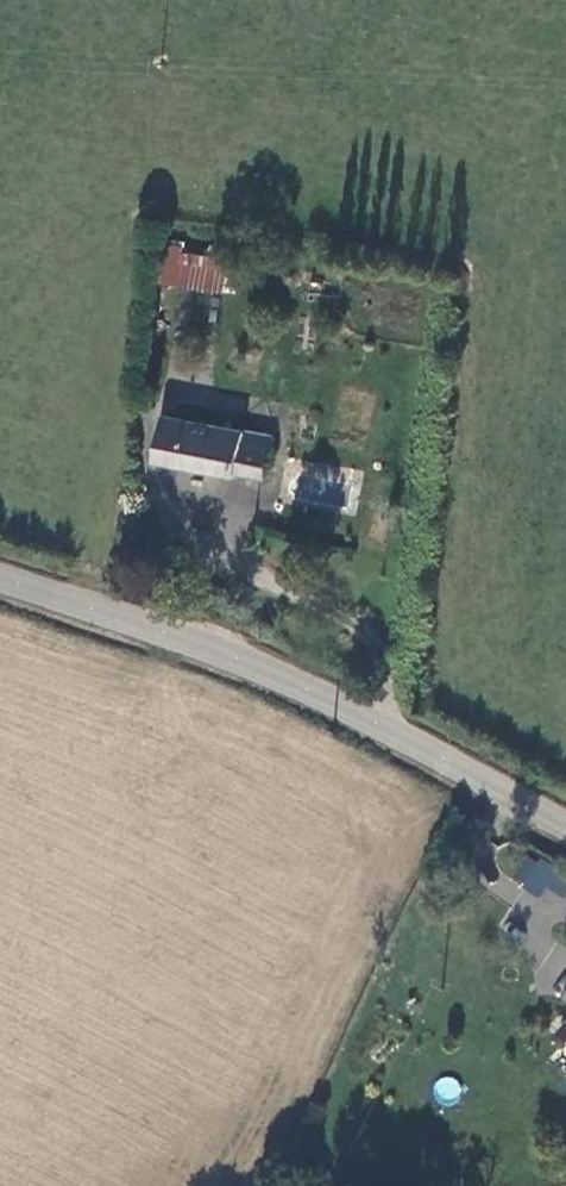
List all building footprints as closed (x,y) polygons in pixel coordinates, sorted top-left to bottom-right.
[(161,284),(238,294),(241,247),(165,239),(161,284)] [(269,482),(277,435),(167,414),(156,462),(269,482)] [(474,810),(467,811),(462,816),(462,823),(466,829),(473,830),(479,827),(482,820),(480,814),(474,810)] [(441,1103),(462,1094),(453,1074),(432,1083),(441,1103)]
